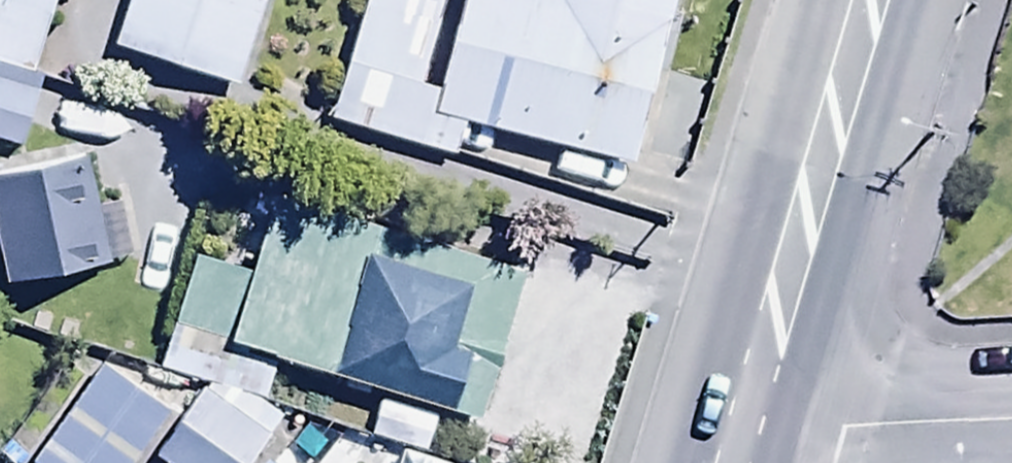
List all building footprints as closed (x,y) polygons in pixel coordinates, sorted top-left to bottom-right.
[(29,76),(51,0),(0,0),(0,144),(17,149),(38,78),(29,76)] [(111,10),(237,49),(253,0),(114,0),(111,10)] [(463,121),(631,164),(672,0),(360,0),(329,124),(455,156),(463,121)] [(0,169),(0,279),(129,261),(121,199),(91,203),(85,157),(0,169)] [(159,374),(95,331),(26,431),(74,462),(98,462),(159,374)] [(263,402),(199,356),(144,432),(187,462),(218,462),(263,402)] [(435,416),(375,397),(363,436),(423,455),(435,416)]
